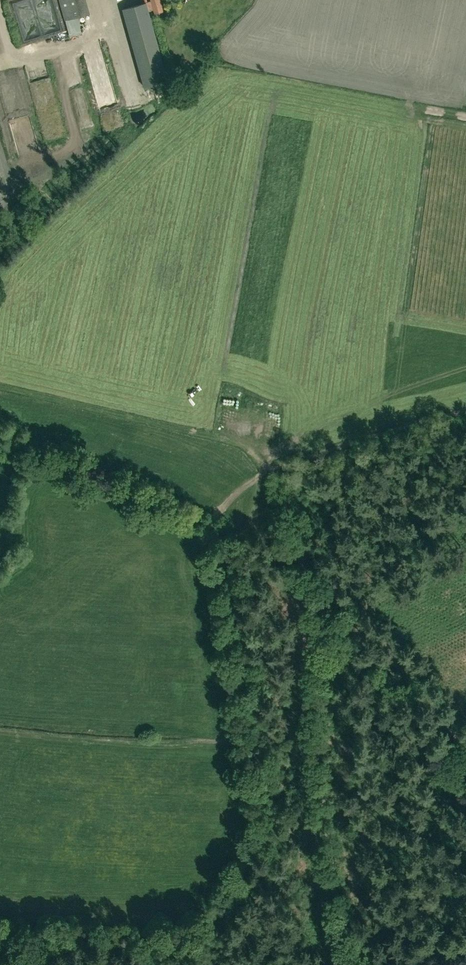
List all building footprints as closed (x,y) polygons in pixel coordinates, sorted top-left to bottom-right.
[(154,1),(149,2),(153,14),(166,11),(163,0),(154,0),(154,1)] [(148,3),(123,11),(135,49),(122,53),(133,91),(138,89),(139,95),(148,92),(143,76),(156,72),(153,63),(164,60),(148,3)] [(73,36),(85,34),(83,19),(70,21),(73,36)] [(58,32),(53,38),(61,45),(66,39),(58,32)] [(159,96),(169,94),(167,85),(148,90),(152,104),(160,102),(159,96)]
